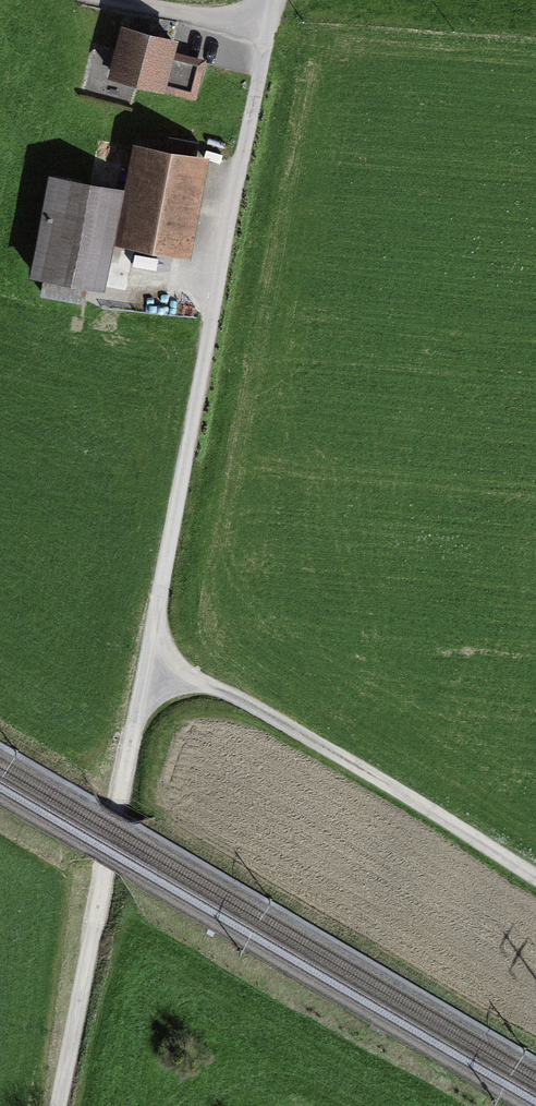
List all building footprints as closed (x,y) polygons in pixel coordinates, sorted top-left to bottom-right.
[(184,49),(121,35),(110,85),(174,99),(184,49)] [(136,203),(56,189),(36,292),(116,307),(125,256),(201,271),(219,170),(143,155),(136,203)]
